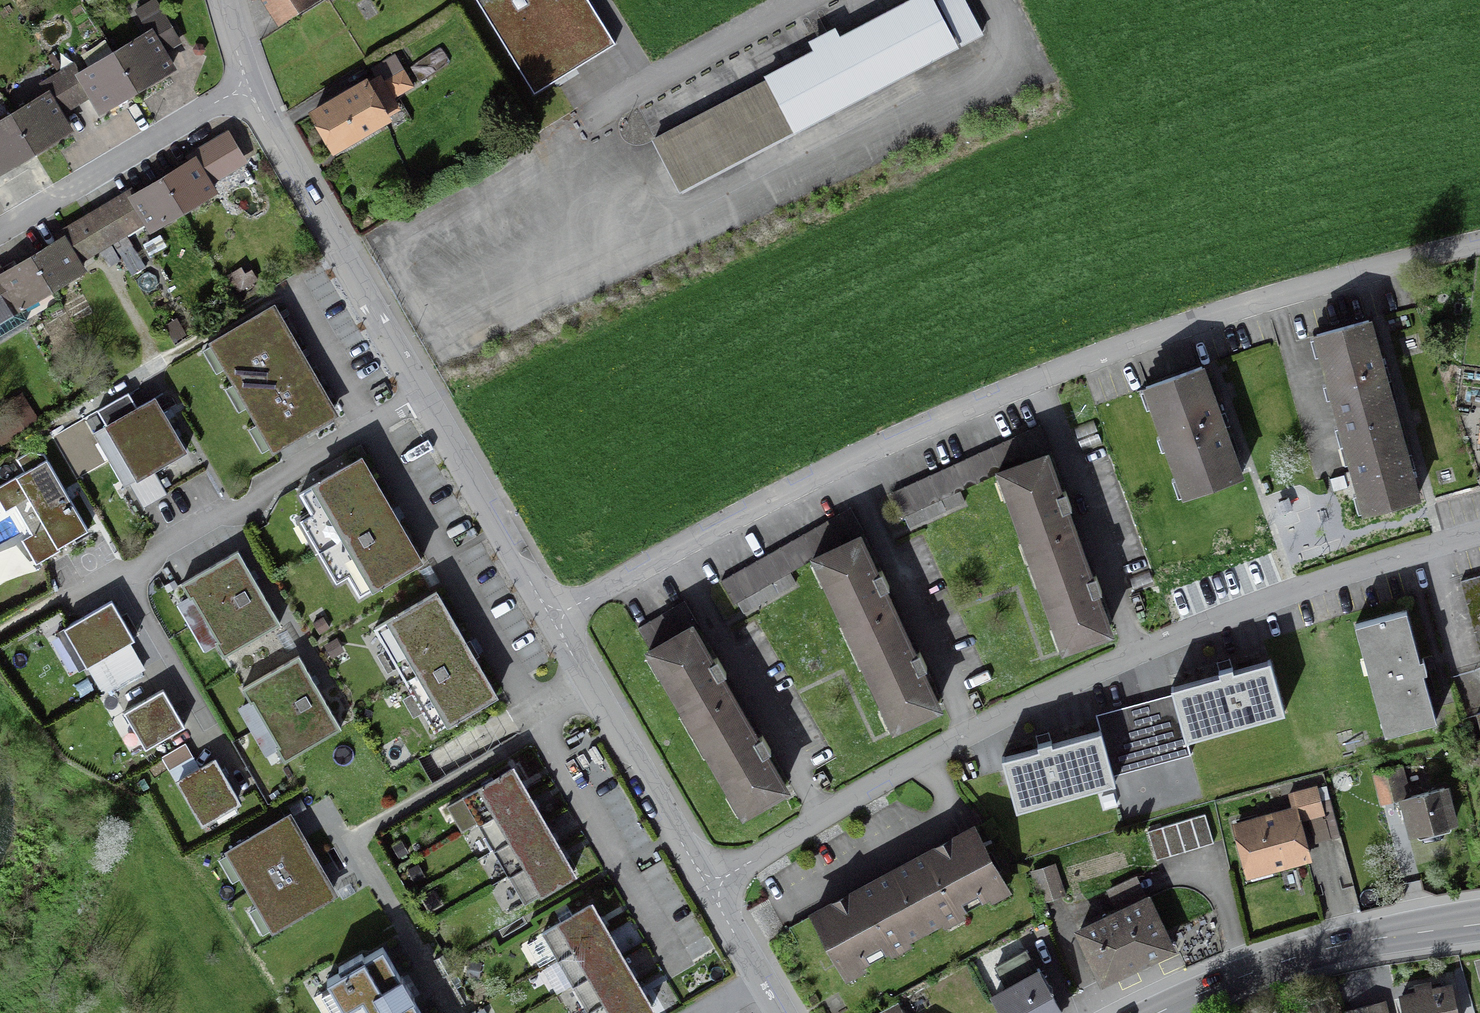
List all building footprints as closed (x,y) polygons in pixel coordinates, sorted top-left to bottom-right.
[(281,21),(311,1),(311,0),(268,0),(281,21)] [(525,97),(611,46),(584,0),(558,0),(557,0),(468,0),(525,97)] [(650,145),(678,196),(956,46),(931,0),(920,0),(650,145)] [(962,0),(947,0),(940,4),(962,48),(981,38),(962,0)] [(32,152),(67,131),(57,114),(65,110),(73,105),(82,99),(89,95),(99,111),(135,90),(170,69),(160,52),(167,48),(177,43),(160,15),(143,26),(148,35),(114,55),(104,38),(92,45),(102,62),(79,76),(61,46),(45,54),(52,64),(50,65),(33,74),(46,96),(11,117),(0,124),(0,171),(32,152)] [(409,83),(393,57),(371,70),(380,85),(369,91),(365,84),(312,115),(332,150),(385,119),(369,92),(384,83),(393,98),(411,88),(409,83)] [(94,215),(64,233),(66,238),(63,240),(31,259),(4,275),(0,278),(0,337),(25,322),(18,309),(49,290),(80,271),(72,257),(92,244),(96,250),(110,241),(122,234),(119,228),(140,214),(149,230),(181,211),(212,192),(202,177),(223,165),(227,171),(241,162),(225,136),(195,155),(198,159),(193,162),(162,181),(133,199),(127,202),(124,197),(94,215)] [(327,400),(310,370),(304,374),(291,351),(296,348),(287,332),(282,335),(268,311),(212,343),(274,450),(330,418),(321,403),(327,400)] [(1398,318),(1388,321),(1392,338),(1402,335),(1398,318)] [(1381,374),(1367,322),(1316,336),(1340,425),(1364,513),(1415,499),(1405,463),(1391,411),(1381,374)] [(1184,497),(1239,477),(1218,421),(1200,369),(1145,388),(1184,497)] [(105,428),(120,454),(169,426),(153,400),(135,410),(134,408),(122,415),(123,417),(105,428)] [(1095,431),(1092,422),(1072,429),(1076,438),(1095,431)] [(169,426),(120,454),(136,481),(152,472),(154,471),(156,473),(167,466),(166,464),(184,453),(169,426)] [(891,494),(902,518),(1049,451),(1038,427),(891,494)] [(1078,443),(1081,453),(1101,446),(1097,436),(1078,443)] [(43,456),(29,452),(15,460),(23,473),(0,486),(0,507),(4,513),(14,507),(30,536),(20,541),(34,566),(59,552),(57,549),(87,532),(43,456)] [(356,598),(420,561),(392,514),(358,457),(294,495),(356,598)] [(1000,474),(1032,561),(1063,648),(1106,632),(1093,596),(1100,593),(1098,585),(1095,576),(1087,579),(1075,545),(1063,512),(1070,509),(1067,501),(1064,492),(1057,495),(1044,458),(1000,474)] [(166,496),(152,472),(136,481),(128,486),(142,510),(166,496)] [(959,493),(903,519),(907,529),(964,503),(959,493)] [(732,605),(862,533),(849,509),(719,582),(732,605)] [(911,656),(896,624),(881,591),(888,588),(884,579),(881,572),(873,575),(857,540),(815,559),(854,643),(893,727),(935,707),(919,672),(926,668),(922,660),(918,653),(911,656)] [(231,659),(281,630),(237,555),(187,585),(231,659)] [(1131,589),(1150,581),(1147,572),(1128,579),(1131,589)] [(736,605),(741,614),(794,584),(789,575),(736,605)] [(1459,583),(1479,660),(1479,577),(1459,583)] [(432,733),(496,695),(470,650),(436,593),(372,631),(432,733)] [(636,629),(650,652),(689,629),(696,625),(683,603),(636,629)] [(62,633),(87,676),(138,647),(113,604),(62,633)] [(1383,735),(1435,721),(1405,612),(1353,626),(1383,735)] [(754,740),(736,709),(718,678),(725,674),(721,668),(716,659),(709,663),(689,629),(650,652),(696,732),(742,812),(782,789),(762,755),(769,751),(766,745),(760,736),(754,740)] [(288,770),(344,737),(296,656),(240,689),(288,770)] [(1170,689),(1172,695),(1135,705),(1094,716),(1099,732),(1051,746),(1047,733),(1041,735),(1034,737),(1037,749),(1001,759),(1015,810),(1113,783),(1111,778),(1189,756),(1185,740),(1282,713),(1268,662),(1232,672),(1228,660),(1222,662),(1215,664),(1219,676),(1170,689)] [(134,758),(181,730),(158,693),(111,721),(134,758)] [(177,784),(198,820),(235,798),(214,762),(177,784)] [(1380,802),(1403,796),(1396,769),(1373,775),(1380,802)] [(567,863),(560,851),(553,839),(545,825),(538,813),(530,799),(523,788),(514,773),(496,783),(494,779),(482,786),(485,790),(466,800),(482,827),(497,853),(512,879),(527,905),(546,895),(547,897),(558,891),(557,888),(575,878),(567,863)] [(1321,815),(1314,788),(1300,792),(1307,819),(1321,815)] [(1443,789),(1402,800),(1411,836),(1452,825),(1443,789)] [(1306,860),(1293,811),(1235,827),(1248,876),(1306,860)] [(1146,833),(1155,861),(1212,844),(1204,815),(1146,833)] [(324,897),(282,820),(210,859),(253,936),(324,897)] [(948,842),(892,872),(872,883),(787,928),(802,955),(827,941),(843,971),(922,929),(1002,886),(972,830),(948,842)] [(1051,866),(1032,873),(1042,902),(1061,895),(1051,866)] [(1166,953),(1169,949),(1146,900),(1078,932),(1101,981),(1102,977),(1111,973),(1113,976),(1119,976),(1166,953)] [(586,1012),(587,1012),(646,1012),(650,1011),(642,998),(634,984),(627,971),(619,958),(612,946),(604,932),(597,920),(589,906),(571,917),(568,912),(557,919),(559,923),(541,934),(556,960),(571,986),(586,1012)] [(411,1000),(413,999),(407,989),(401,977),(399,978),(381,949),(363,959),(360,955),(337,969),(340,973),(326,982),(342,1009),(337,1012),(338,1012),(419,1012),(411,1000)] [(999,1012),(1060,1012),(1038,974),(1036,975),(1024,952),(995,968),(1008,991),(991,1000),(999,1012)] [(442,956),(432,962),(442,979),(452,973),(442,956)] [(1399,999),(1402,1012),(1456,1012),(1450,988),(1430,993),(1428,985),(1414,988),(1416,996),(1399,999)] [(1379,1005),(1354,1011),(1355,1012),(1381,1012),(1379,1005)]
